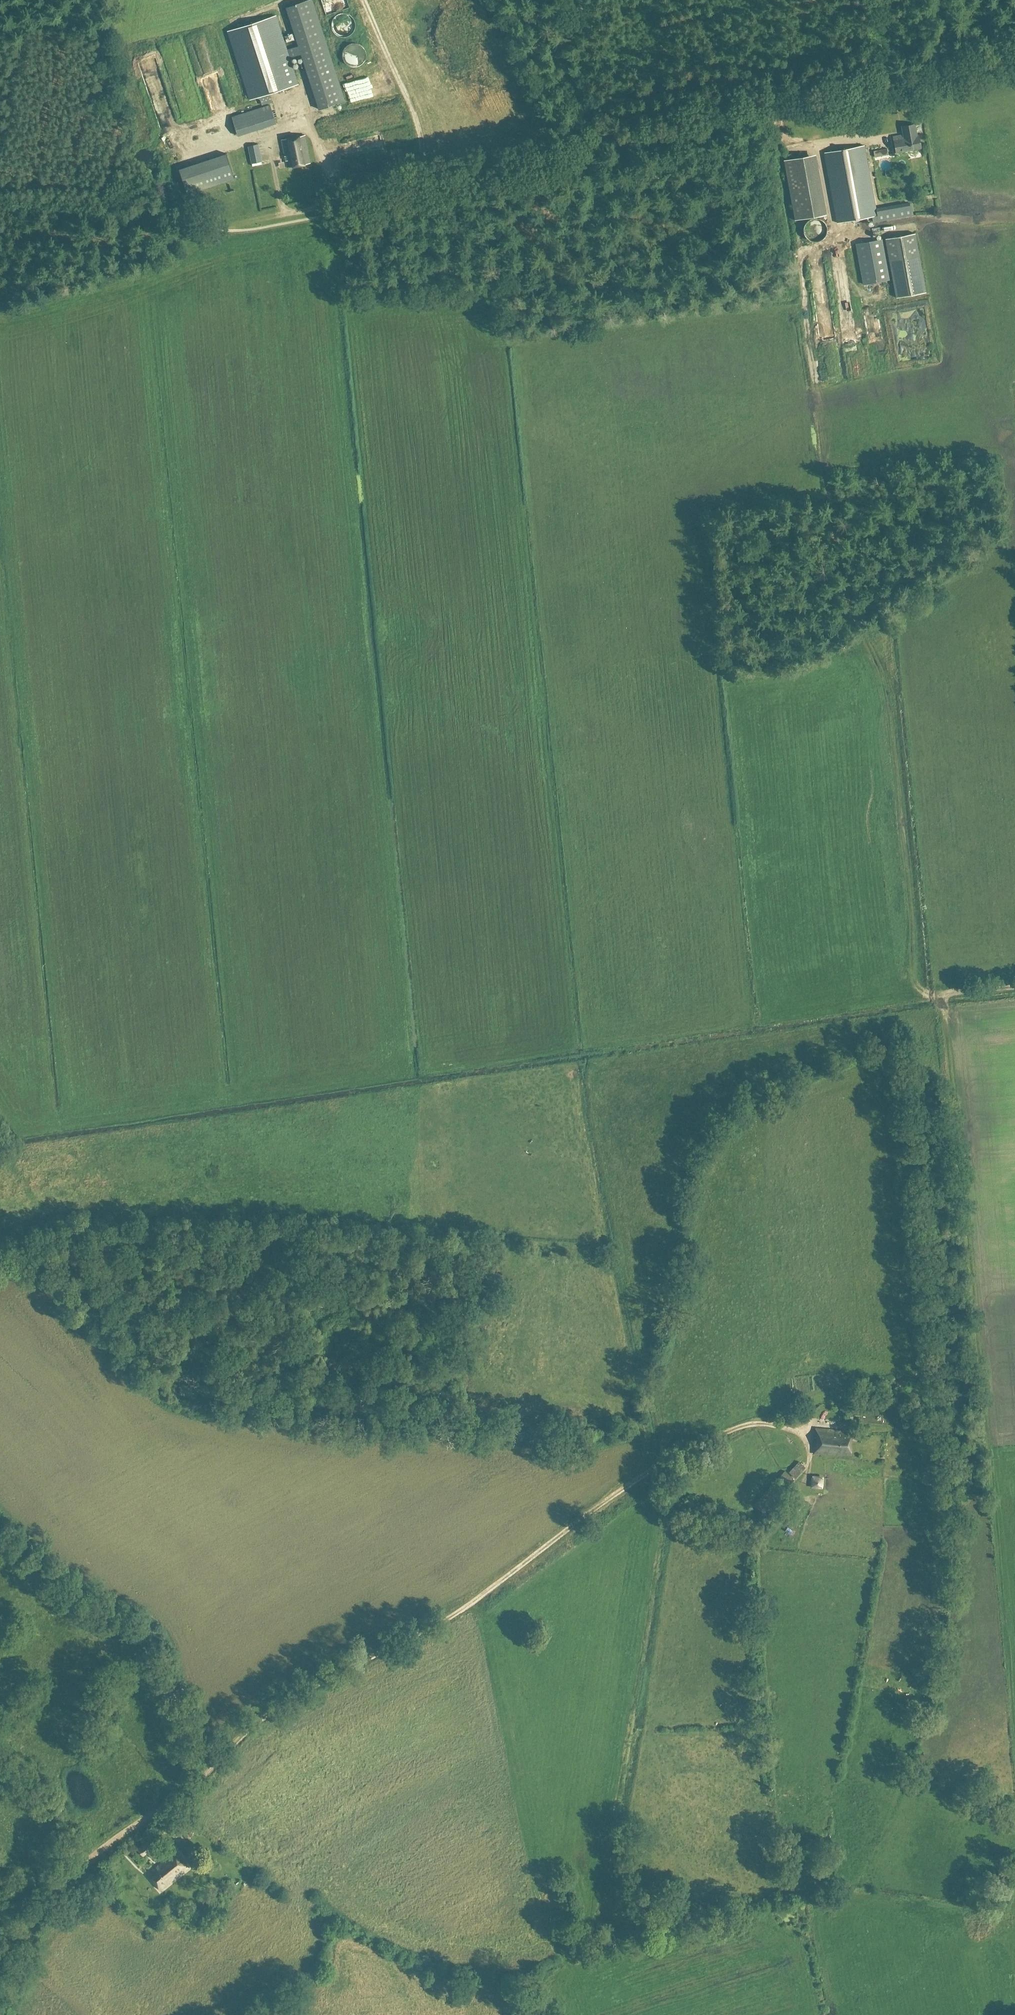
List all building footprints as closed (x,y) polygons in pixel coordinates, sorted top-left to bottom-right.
[(301,53),(298,44),(287,48),(276,15),(228,31),(250,99),(256,97),(259,99),(261,105),(271,102),(268,93),(298,84),(290,57),(301,53)] [(347,21),(340,36),(352,42),(359,26),(347,21)] [(197,45),(211,95),(217,93),(214,84),(221,82),(210,41),(197,45)] [(146,61),(164,124),(175,121),(157,58),(146,61)] [(361,62),(354,67),(358,72),(364,68),(361,62)] [(362,91),(358,76),(349,79),(354,94),(362,91)] [(239,134),(279,127),(276,113),(256,117),(257,120),(237,123),(239,134)] [(916,123),(902,126),(904,134),(894,136),(897,152),(922,148),(919,135),(918,135),(916,123)] [(287,167),(310,163),(305,135),(282,139),(287,167)] [(264,163),(262,144),(252,145),(255,164),(264,163)] [(874,222),(912,215),(910,204),(877,210),(865,145),(825,152),(838,222),(873,216),(874,222)] [(796,213),(825,209),(818,150),(789,154),(796,213)] [(823,239),(826,235),(828,231),(828,227),(826,222),(823,219),(818,217),(814,217),(810,219),(806,222),(804,226),(804,230),(805,234),(807,238),(811,240),(815,241),(819,240),(823,239)] [(886,238),(897,297),(926,292),(915,233),(886,238)] [(882,239),(857,243),(864,284),(889,279),(882,239)] [(849,1427),(812,1423),(810,1448),(848,1451),(849,1427)] [(796,1478),(806,1467),(799,1461),(789,1472),(796,1478)] [(764,1512),(768,1508),(771,1504),(794,1479),(787,1472),(763,1497),(759,1501),(756,1506),(764,1512)] [(772,1510),(769,1515),(776,1519),(779,1515),(772,1510)] [(191,1740),(194,1749),(201,1747),(198,1738),(191,1740)] [(138,1850),(143,1856),(158,1843),(153,1837),(138,1850)] [(189,1866),(177,1850),(148,1874),(161,1890),(189,1866)]
